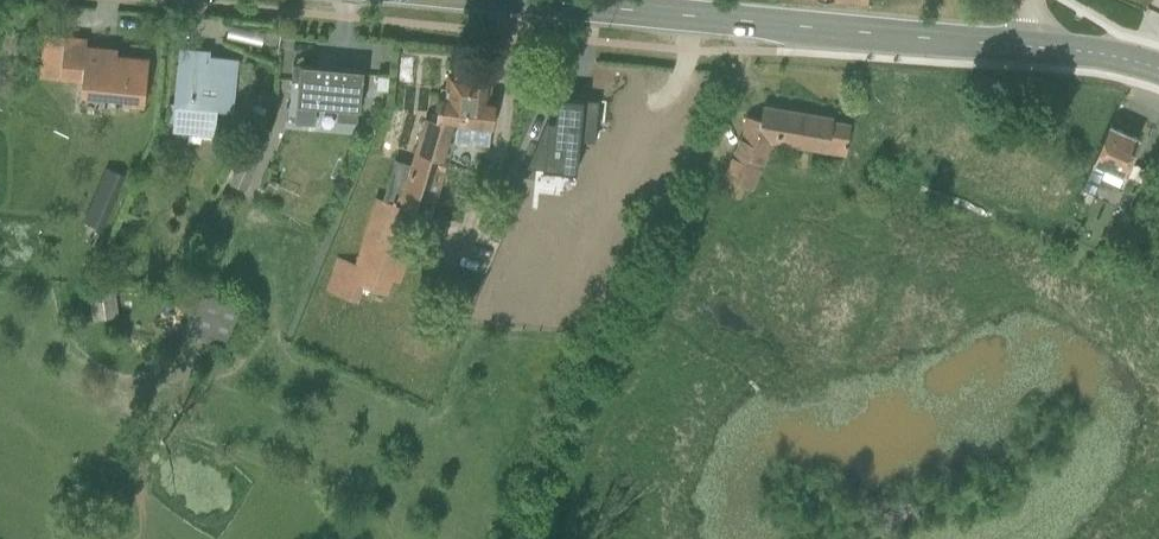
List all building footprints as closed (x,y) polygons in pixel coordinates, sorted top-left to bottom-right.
[(142,110),(147,59),(112,56),(113,49),(82,46),(83,39),(48,36),(45,78),(75,81),(73,104),(142,110)] [(207,52),(179,49),(171,128),(207,131),(209,110),(229,112),(234,62),(206,59),(207,52)] [(363,72),(289,65),(287,82),(293,83),(291,101),(338,105),(337,122),(358,124),(363,72)] [(439,85),(434,120),(421,118),(406,166),(393,162),(381,202),(375,200),(353,266),(338,260),(325,291),(353,303),(358,288),(383,297),(388,280),(398,282),(404,261),(416,264),(451,141),(490,146),(498,91),(487,90),(489,73),(455,71),(453,87),(439,85)] [(581,140),(594,140),(599,101),(549,96),(548,119),(527,166),(577,172),(581,140)] [(716,176),(747,193),(772,144),(845,156),(850,125),(831,122),(832,116),(761,104),(758,119),(747,117),(716,176)] [(1111,126),(1082,187),(1095,193),(1107,167),(1121,174),(1137,138),(1111,126)] [(92,159),(72,216),(95,224),(115,167),(92,159)] [(227,344),(240,309),(193,291),(186,328),(227,344)]
